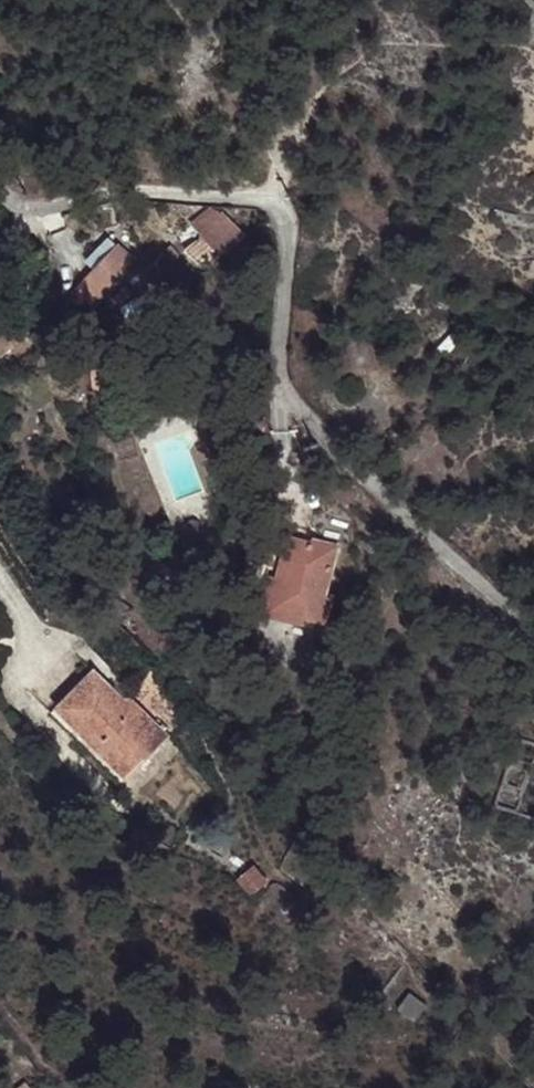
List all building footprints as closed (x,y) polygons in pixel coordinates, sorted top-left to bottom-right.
[(192,224),(203,237),(221,213),(209,209),(192,224)] [(243,234),(221,213),(203,237),(185,250),(207,270),(243,234)] [(75,293),(93,309),(137,261),(119,245),(75,293)] [(3,355),(29,331),(2,305),(0,307),(0,352),(3,355)] [(173,534),(162,538),(168,554),(179,550),(173,534)] [(271,608),(324,621),(330,596),(325,595),(337,545),(312,539),(311,542),(288,537),(271,608)] [(100,679),(93,672),(49,716),(89,755),(97,748),(99,746),(66,713),(100,679)] [(100,679),(66,713),(99,746),(97,748),(128,779),(170,737),(133,700),(127,698),(123,699),(121,700),(100,679)] [(200,727),(209,737),(219,727),(211,718),(200,727)] [(240,882),(252,896),(267,883),(256,869),(240,882)] [(397,1009),(414,1022),(426,1006),(410,993),(397,1009)]
